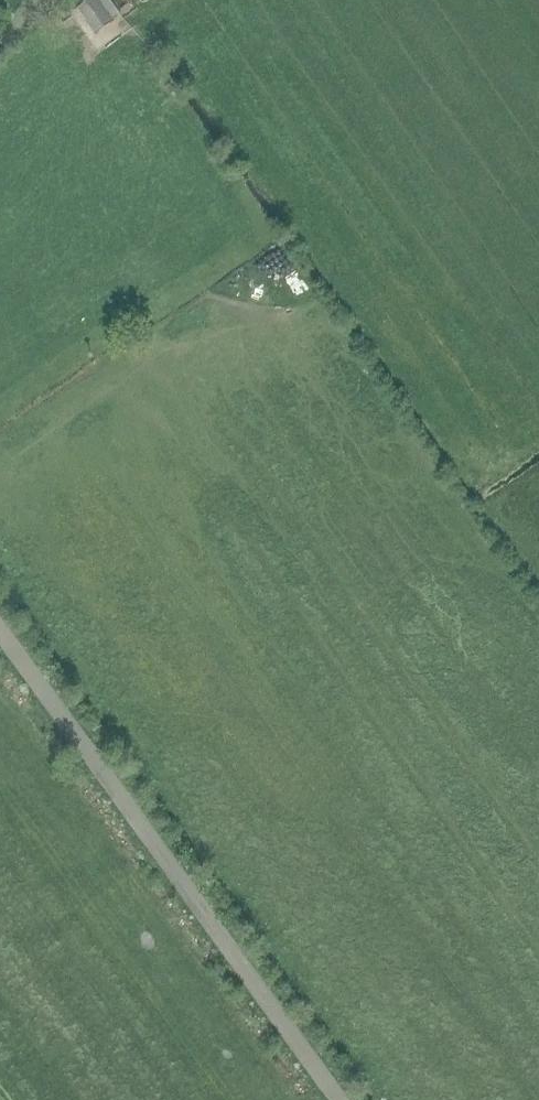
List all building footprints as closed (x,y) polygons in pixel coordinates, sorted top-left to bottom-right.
[(93,34),(113,21),(99,0),(84,0),(75,7),(93,34)]
